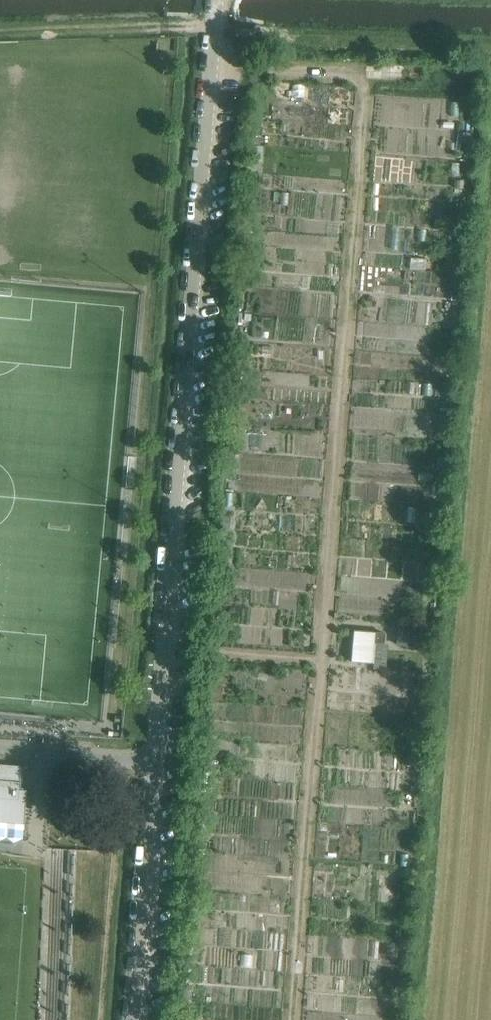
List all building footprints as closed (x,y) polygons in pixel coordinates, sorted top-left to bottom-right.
[(382,635),(372,634),(352,634),(351,665),(371,665),(372,645),(382,645),(382,635)] [(419,637),(397,635),(396,646),(418,649),(419,637)] [(23,767),(0,765),(0,824),(23,826),(26,792),(20,791),(20,784),(22,784),(23,767)] [(63,771),(53,770),(52,780),(63,781),(64,770),(63,770),(63,771)]
